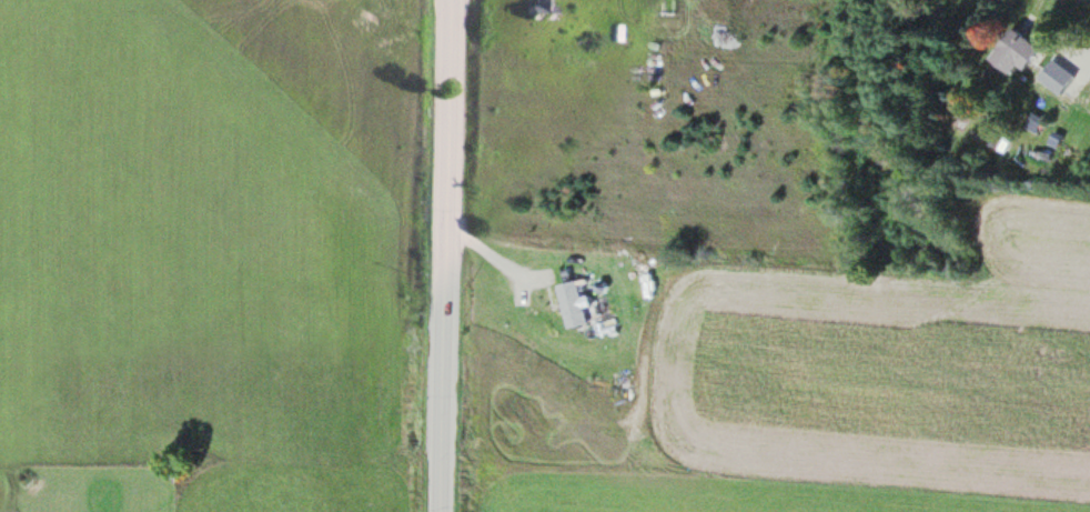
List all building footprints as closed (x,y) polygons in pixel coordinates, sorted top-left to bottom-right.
[(522,19),(547,19),(547,0),(522,0),(522,19)] [(682,17),(682,0),(656,0),(656,17),(682,17)] [(1031,71),(1047,49),(1020,28),(996,60),(1016,75),(1023,65),(1031,71)]
